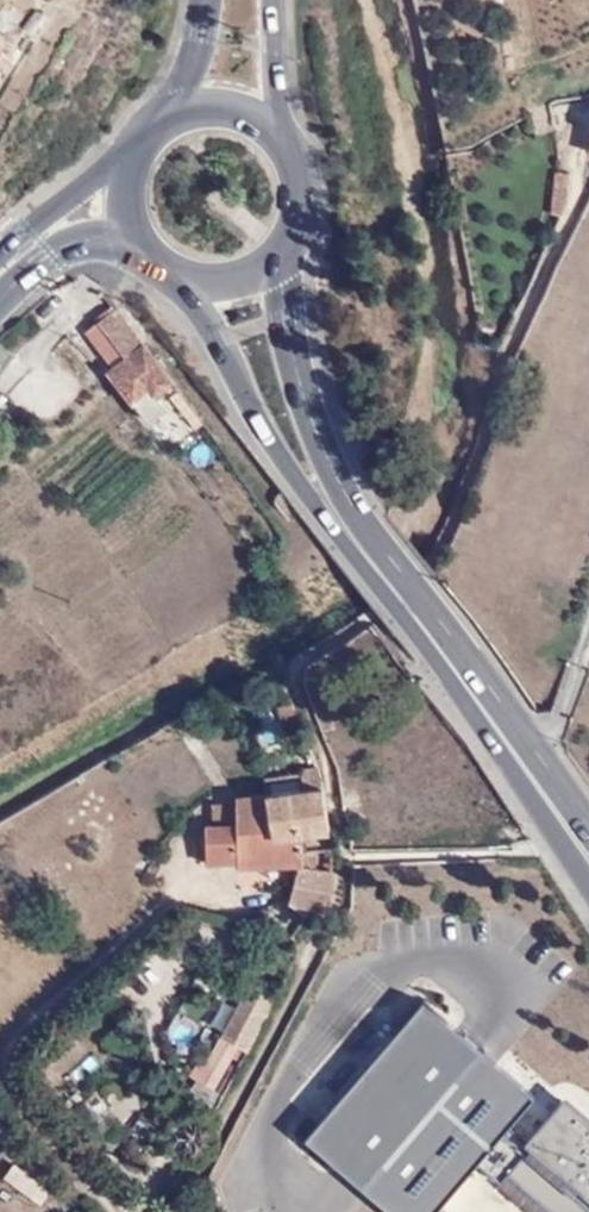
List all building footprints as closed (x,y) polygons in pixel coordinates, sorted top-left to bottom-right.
[(13,35),(31,49),(45,29),(27,16),(13,35)] [(12,29),(0,19),(0,46),(12,29)] [(146,402),(161,390),(105,318),(77,344),(108,383),(104,386),(127,415),(146,402)] [(162,423),(146,402),(127,415),(143,435),(162,423)] [(220,707),(210,710),(222,734),(231,731),(220,707)] [(266,718),(271,741),(281,738),(277,716),(266,718)] [(317,793),(309,769),(287,773),(289,799),(317,793)] [(289,799),(280,801),(284,841),(293,838),(322,834),(317,793),(289,799)] [(280,801),(256,802),(226,807),(228,830),(229,869),(288,862),(293,838),(284,841),(280,801)] [(229,869),(228,830),(198,831),(201,871),(229,869)] [(283,924),(305,921),(323,866),(324,858),(288,862),(276,888),(273,909),(283,924)] [(205,1048),(239,1065),(271,1007),(240,990),(205,1048)] [(419,1000),(305,1140),(393,1211),(433,1211),(476,1161),(499,1134),(520,1152),(507,1172),(554,1211),(588,1211),(588,1122),(560,1097),(525,1135),(511,1122),(532,1094),(419,1000)] [(499,1134),(476,1161),(498,1178),(507,1172),(520,1152),(499,1134)] [(39,1200),(50,1186),(15,1158),(4,1172),(39,1200)]
